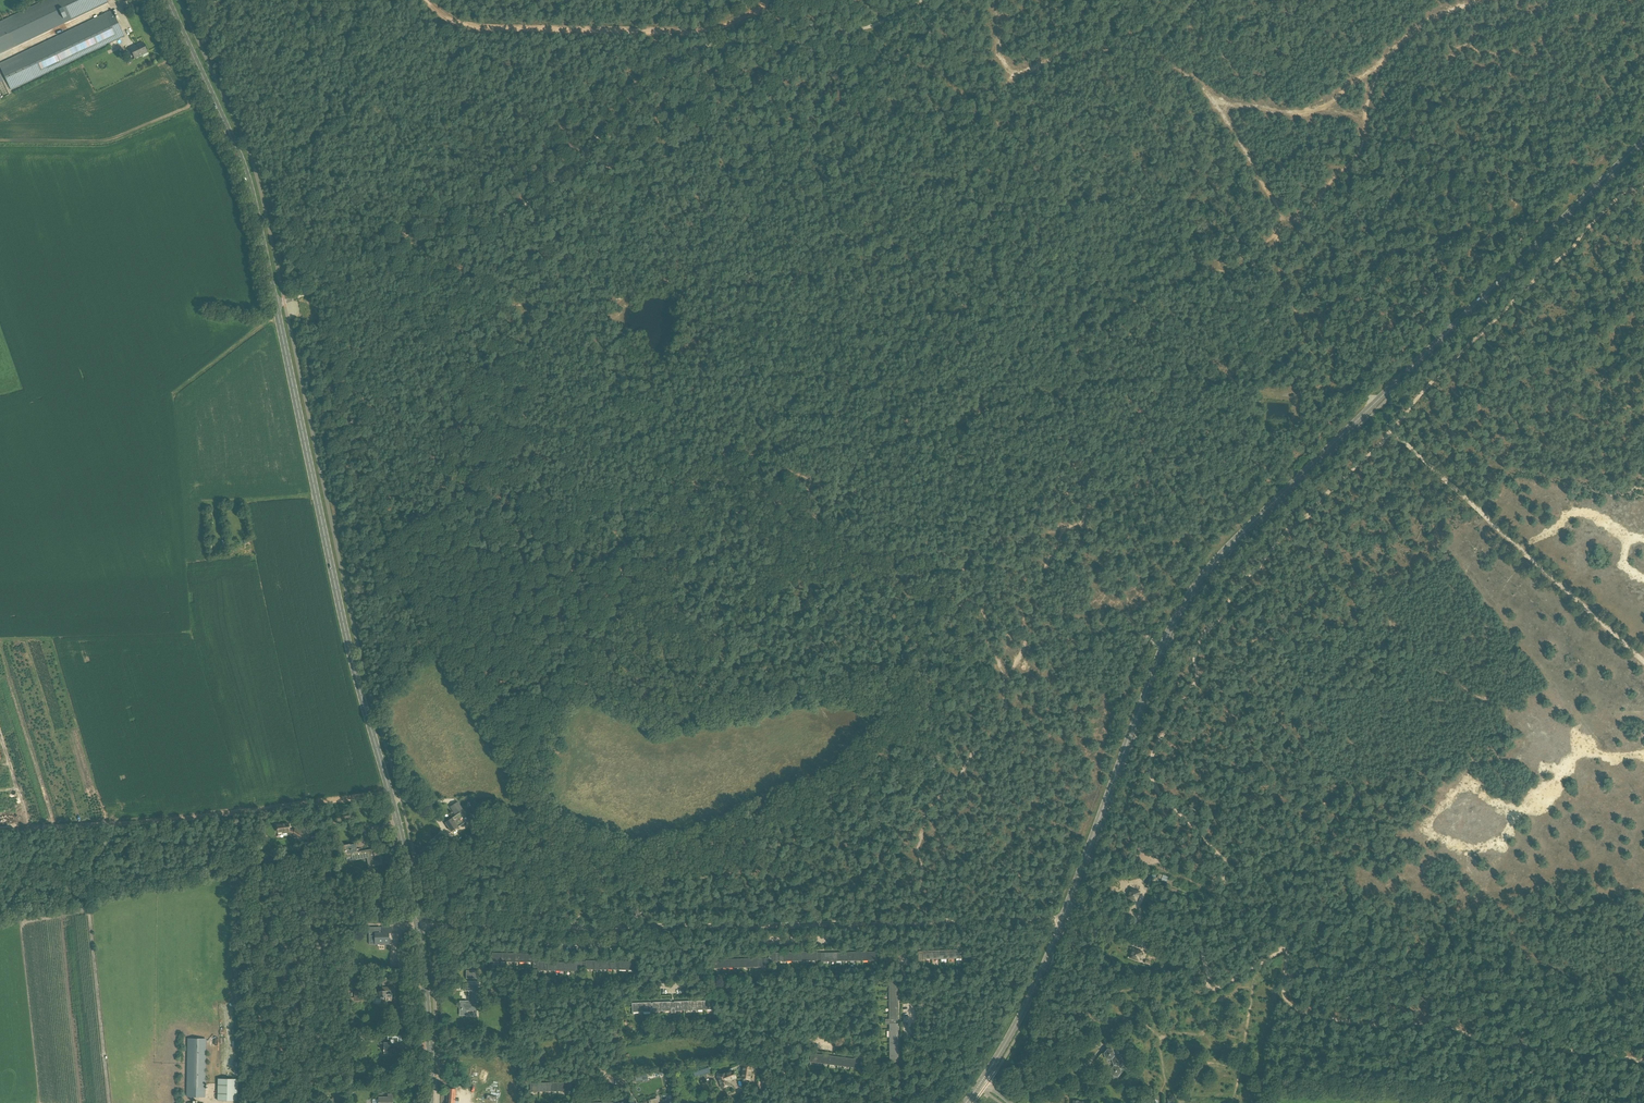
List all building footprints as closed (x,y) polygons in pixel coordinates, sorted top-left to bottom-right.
[(0,22),(0,54),(16,47),(109,2),(107,0),(45,0),(0,22)] [(0,63),(0,67),(11,90),(125,36),(112,10),(0,63)] [(143,42),(130,48),(135,59),(148,53),(143,42)] [(457,801),(449,807),(454,814),(462,809),(457,801)] [(445,819),(445,821),(445,822),(445,823),(450,832),(458,827),(461,825),(461,826),(463,827),(465,825),(466,824),(465,823),(465,822),(460,813),(452,818),(450,819),(449,818),(448,818),(445,819)] [(288,823),(276,825),(277,832),(286,831),(287,833),(288,832),(294,834),(295,830),(289,829),(288,823)] [(1162,875),(1160,880),(1192,892),(1194,887),(1162,875)] [(1130,888),(1127,897),(1136,901),(1139,892),(1130,888)] [(381,932),(374,932),(374,944),(388,943),(388,933),(391,932),(391,927),(381,927),(381,932)] [(1156,942),(1153,949),(1161,951),(1164,944),(1156,942)] [(1133,948),(1130,957),(1139,961),(1142,952),(1133,948)] [(923,951),(918,951),(918,961),(924,960),(924,959),(962,958),(961,950),(923,951)] [(769,958),(714,959),(714,968),(769,966),(769,963),(773,963),(773,961),(817,960),(817,959),(821,959),(821,961),(876,960),(876,952),(821,953),(821,952),(817,952),(773,953),(773,955),(769,955),(769,958)] [(492,953),(492,961),(533,962),(533,968),(538,968),(538,970),(582,971),(582,968),(586,969),(633,970),(633,962),(586,961),(582,961),(582,963),(538,962),(538,960),(534,960),(534,954),(492,953)] [(466,970),(466,978),(477,979),(477,971),(466,970)] [(889,1019),(885,1019),(885,1024),(890,1024),(890,1062),(898,1062),(898,1023),(896,1023),(896,1019),(898,1019),(897,981),(889,981),(889,1019)] [(382,984),(379,984),(379,997),(380,997),(380,1003),(385,1003),(385,1001),(391,1001),(391,1000),(391,997),(394,997),(394,987),(382,987),(382,984)] [(460,1014),(460,1015),(467,1015),(467,1010),(474,1010),(473,1015),(477,1015),(477,1000),(475,1000),(476,991),(477,991),(477,985),(464,984),(464,991),(469,991),(469,1001),(460,1001),(460,1005),(462,1005),(462,1014),(460,1014)] [(651,1002),(632,1003),(633,1012),(650,1011),(651,1013),(654,1013),(654,1011),(671,1010),(671,1013),(675,1013),(675,1010),(693,1010),(693,1012),(696,1012),(696,1010),(714,1009),(713,1000),(695,1001),(695,1002),(693,1002),(693,1001),(675,1002),(671,1002),(653,1002),(653,1003),(651,1003),(651,1002)] [(1195,1020),(1197,1016),(1186,1012),(1184,1017),(1195,1020)] [(390,1042),(383,1042),(383,1053),(390,1053),(390,1049),(397,1049),(397,1039),(400,1039),(400,1035),(387,1035),(387,1040),(390,1040),(390,1042)] [(1146,1048),(1150,1037),(1143,1035),(1139,1046),(1146,1048)] [(618,1038),(611,1041),(613,1046),(625,1041),(623,1036),(618,1038)] [(1180,1037),(1180,1046),(1192,1046),(1192,1037),(1180,1037)] [(188,1038),(187,1096),(205,1097),(205,1039),(188,1038)] [(1108,1049),(1104,1053),(1106,1058),(1112,1059),(1114,1065),(1111,1070),(1110,1070),(1111,1070),(1112,1075),(1113,1075),(1117,1076),(1121,1072),(1119,1066),(1122,1062),(1121,1057),(1115,1056),(1113,1050),(1108,1049)] [(811,1053),(810,1061),(862,1068),(863,1060),(811,1053)] [(743,1064),(741,1079),(751,1080),(753,1066),(743,1064)] [(727,1070),(716,1074),(721,1087),(723,1087),(725,1087),(727,1086),(729,1084),(730,1084),(729,1082),(738,1078),(734,1070),(733,1070),(732,1068),(727,1070)] [(218,1078),(217,1100),(237,1100),(237,1079),(218,1078)] [(572,1082),(531,1083),(531,1091),(572,1091),(572,1082)] [(1222,1092),(1222,1084),(1212,1083),(1212,1091),(1222,1092)] [(459,1099),(455,1099),(456,1085),(450,1085),(450,1088),(448,1088),(446,1102),(458,1102),(459,1099)] [(354,1086),(348,1092),(350,1095),(357,1090),(354,1086)] [(372,1099),(372,1102),(392,1102),(392,1094),(387,1095),(387,1097),(378,1097),(378,1099),(372,1099)]
